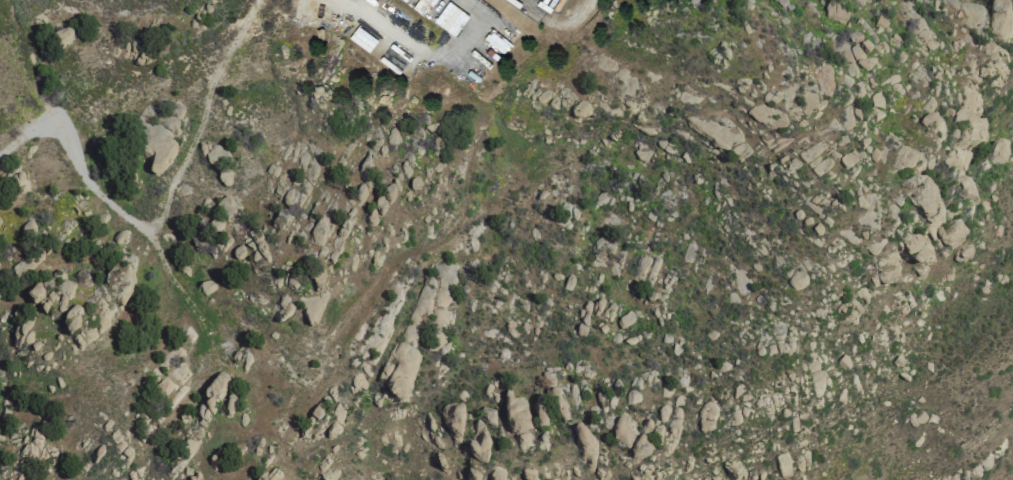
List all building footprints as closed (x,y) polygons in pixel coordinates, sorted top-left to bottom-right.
[(447,1),(467,16),(453,35),(433,21),(447,1)] [(347,38),(367,52),(376,39),(356,25),(347,38)] [(317,103),(326,97),(317,84),(308,90),(317,103)] [(975,89),(953,91),(955,109),(946,110),(948,128),(956,127),(958,145),(981,142),(975,89)] [(881,94),(868,95),(870,121),(876,121),(876,114),(882,114),(881,94)] [(592,113),(586,101),(569,109),(575,121),(592,113)] [(936,130),(935,114),(922,115),(924,131),(936,130)] [(1008,140),(991,140),(991,161),(1007,161),(1008,140)] [(752,153),(743,141),(730,151),(739,163),(752,153)] [(838,162),(848,170),(859,156),(850,148),(838,162)] [(936,218),(934,176),(907,177),(909,205),(920,205),(921,218),(936,218)] [(230,222),(242,211),(226,194),(214,206),(230,222)] [(963,231),(955,227),(948,239),(942,235),(938,241),(952,249),(963,231)] [(644,283),(652,285),(658,259),(639,254),(633,279),(644,282),(644,283)] [(60,308),(76,290),(63,279),(47,297),(60,308)] [(215,401),(232,382),(219,371),(203,390),(215,401)] [(444,404),(443,437),(461,438),(462,404),(444,404)] [(610,440),(628,445),(631,437),(633,437),(637,423),(617,418),(610,440)] [(486,461),(489,425),(473,423),(470,459),(486,461)]
